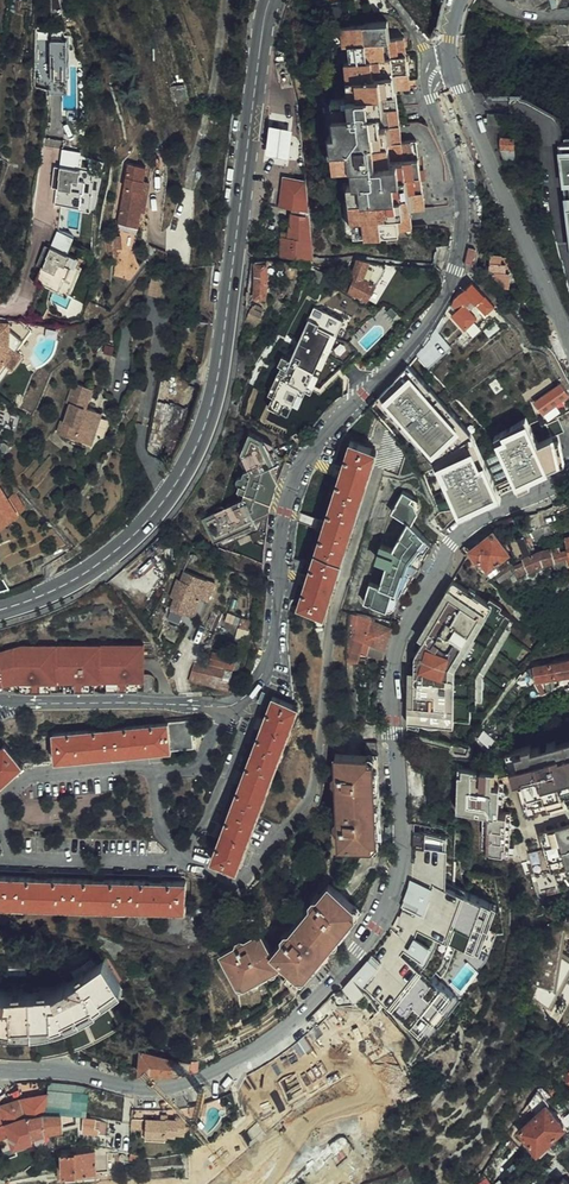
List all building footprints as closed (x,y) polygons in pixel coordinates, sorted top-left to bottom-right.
[(388,250),(401,248),(398,230),(415,229),(413,211),(428,210),(420,141),(405,142),(398,92),(413,91),(407,43),(406,39),(392,41),(389,22),(340,28),(342,47),(350,46),(352,60),(345,61),(349,96),(331,97),(335,132),(330,133),(335,169),(353,167),(355,184),(349,185),(355,236),(385,232),(388,250)] [(39,99),(53,99),(53,95),(56,95),(56,82),(57,44),(54,44),(55,33),(27,31),(23,89),(35,93),(39,94),(39,99)] [(186,98),(171,99),(173,115),(188,113),(186,98)] [(266,161),(289,163),(293,128),(270,125),(266,161)] [(501,151),(499,151),(504,159),(514,159),(513,137),(500,137),(501,151)] [(550,147),(566,260),(568,259),(568,144),(550,147)] [(314,259),(305,171),(282,169),(280,186),(295,187),(293,204),(292,204),(290,225),(284,225),(281,249),(281,256),(314,259)] [(136,186),(137,172),(120,170),(113,231),(133,233),(135,217),(140,217),(143,187),(136,186)] [(49,193),(48,207),(65,209),(68,189),(72,172),(51,171),(49,193)] [(72,172),(68,189),(65,209),(82,210),(84,185),(82,184),(82,173),(72,172)] [(295,187),(280,186),(278,202),(292,204),(293,204),(295,187)] [(67,239),(52,234),(45,250),(61,256),(67,239)] [(272,247),(271,254),(281,256),(281,249),(272,247)] [(37,270),(45,250),(39,248),(31,268),(37,270)] [(30,285),(61,297),(63,287),(66,273),(68,259),(61,256),(45,250),(37,270),(30,285)] [(120,250),(104,251),(105,264),(111,264),(111,272),(117,271),(116,263),(121,263),(120,250)] [(492,275),(505,288),(509,288),(511,273),(507,273),(507,263),(503,263),(503,255),(491,254),(488,272),(492,272),(492,275)] [(66,273),(63,287),(61,297),(62,298),(72,273),(69,271),(73,261),(68,259),(66,273)] [(386,269),(359,261),(354,278),(346,276),(342,287),(377,295),(386,269)] [(354,278),(359,261),(351,261),(346,276),(354,278)] [(267,298),(269,262),(257,262),(255,296),(267,298)] [(297,267),(286,265),(282,291),(292,293),(295,280),(297,267)] [(454,301),(462,310),(470,302),(473,299),(487,313),(495,306),(473,282),(454,301)] [(167,289),(150,285),(145,308),(163,312),(167,289)] [(462,310),(475,324),(479,321),(484,316),(470,302),(462,310)] [(261,399),(280,410),(287,398),(300,375),(305,378),(310,368),(314,362),(326,341),(331,344),(344,319),(317,303),(288,354),(280,349),(275,359),(278,360),(263,387),(267,390),(261,399)] [(367,309),(359,305),(355,313),(363,317),(367,309)] [(263,311),(254,309),(248,328),(257,331),(263,311)] [(483,325),(479,321),(475,324),(466,332),(470,336),(483,325)] [(5,376),(2,373),(7,366),(10,367),(20,354),(18,351),(24,342),(11,332),(12,324),(6,324),(6,326),(0,326),(0,383),(5,376)] [(331,344),(326,341),(314,362),(319,364),(331,344)] [(524,420),(479,442),(472,425),(465,416),(415,363),(383,396),(434,478),(450,524),(490,501),(556,472),(552,442),(534,446),(524,420)] [(300,375),(287,398),(292,401),(301,385),(306,388),(315,371),(310,368),(305,378),(300,375)] [(88,389),(69,383),(63,404),(66,404),(60,423),(56,422),(52,435),(88,445),(98,413),(82,409),(88,389)] [(568,396),(568,391),(562,383),(535,402),(543,414),(568,396)] [(43,404),(38,410),(34,417),(46,422),(53,408),(43,404)] [(544,417),(547,422),(555,419),(552,413),(544,417)] [(13,416),(6,414),(3,424),(10,426),(13,416)] [(290,451),(250,434),(241,455),(249,470),(244,473),(243,479),(239,479),(237,482),(238,485),(240,486),(238,493),(242,501),(203,521),(218,549),(262,565),(267,521),(272,503),(268,501),(272,487),(276,489),(282,470),(290,451)] [(298,608),(323,617),(376,453),(352,445),(298,608)] [(276,489),(272,487),(268,501),(272,503),(276,489)] [(423,507),(422,500),(406,490),(394,512),(410,521),(395,548),(384,545),(378,559),(389,562),(382,585),(372,583),(366,603),(396,612),(437,543),(415,523),(423,507)] [(15,525),(5,510),(0,502),(0,536),(15,525)] [(15,503),(5,510),(15,525),(25,518),(15,503)] [(558,520),(533,529),(537,539),(561,530),(558,520)] [(471,558),(475,563),(487,573),(510,550),(489,525),(474,535),(465,544),(475,554),(471,558)] [(527,533),(523,535),(530,550),(534,548),(527,533)] [(564,537),(566,544),(567,550),(560,551),(559,546),(551,548),(537,552),(532,555),(513,564),(510,566),(511,568),(514,566),(517,574),(543,565),(555,561),(557,570),(568,566),(568,536),(564,537)] [(512,574),(507,567),(495,576),(499,582),(512,574)] [(201,599),(208,602),(215,582),(184,571),(180,581),(177,580),(170,597),(174,598),(170,608),(194,616),(201,599)] [(470,590),(454,581),(446,593),(440,603),(430,619),(425,628),(421,635),(415,645),(409,664),(409,675),(409,684),(409,694),(409,704),(409,722),(414,723),(421,723),(422,724),(423,724),(423,725),(424,725),(425,725),(426,725),(426,726),(427,726),(428,726),(429,726),(430,726),(431,726),(432,726),(433,726),(434,726),(434,725),(435,725),(436,725),(436,724),(437,724),(438,724),(438,723),(439,723),(455,723),(456,718),(456,713),(472,713),(478,713),(478,698),(478,673),(507,625),(511,619),(513,616),(501,609),(504,606),(491,598),(489,602),(476,594),(477,592),(471,588),(470,590)] [(366,644),(372,619),(362,617),(358,632),(355,647),(353,662),(362,662),(365,647),(366,644)] [(385,646),(393,622),(372,619),(366,644),(368,645),(368,648),(366,653),(367,654),(382,657),(385,646)] [(513,629),(507,625),(478,673),(478,698),(484,698),(484,675),(513,629)] [(0,653),(0,680),(2,687),(18,683),(49,683),(62,683),(93,682),(105,682),(136,681),(142,681),(141,645),(19,647),(0,653)] [(190,680),(229,688),(236,656),(214,651),(211,663),(195,659),(190,680)] [(568,673),(568,661),(542,666),(534,667),(536,675),(537,679),(568,673)] [(556,675),(536,684),(540,693),(560,684),(556,675)] [(136,681),(105,682),(105,692),(136,691),(136,681)] [(93,682),(62,683),(62,693),(93,692),(93,682)] [(49,683),(18,683),(18,693),(50,693),(49,683)] [(206,860),(232,870),(299,707),(273,697),(206,860)] [(57,761),(194,747),(191,721),(54,736),(57,761)] [(484,733),(480,739),(494,751),(498,745),(484,733)] [(506,752),(510,765),(512,770),(515,781),(517,787),(523,809),(525,813),(517,815),(524,841),(520,841),(526,859),(521,861),(525,872),(533,870),(534,875),(541,896),(556,891),(550,873),(568,868),(568,741),(558,745),(556,741),(548,743),(551,752),(543,756),(540,746),(533,748),(532,745),(506,752)] [(342,846),(386,844),(385,805),(380,742),(367,742),(368,755),(337,757),(338,774),(335,776),(335,781),(338,784),(340,818),(337,821),(337,826),(340,828),(342,846)] [(23,767),(5,748),(0,752),(0,787),(23,767)] [(503,791),(504,784),(503,780),(501,774),(504,773),(504,771),(494,770),(493,770),(486,770),(466,769),(459,769),(458,811),(475,812),(475,817),(483,817),(481,852),(486,852),(485,857),(506,858),(506,849),(509,849),(510,836),(510,821),(511,813),(503,813),(503,806),(503,791)] [(415,829),(413,879),(401,911),(391,930),(365,963),(354,975),(426,1032),(436,1019),(434,1017),(444,1005),(446,1007),(456,994),(433,976),(443,962),(452,941),(475,949),(480,933),(479,933),(484,918),(486,919),(492,903),(454,889),(457,831),(415,829)] [(187,908),(187,880),(0,876),(0,903),(187,908)] [(286,939),(275,953),(262,932),(248,940),(243,939),(238,942),(238,946),(224,954),(240,982),(248,984),(282,963),(282,959),(294,969),(285,979),(298,990),(306,980),(308,981),(365,911),(331,884),(321,897),(317,897),(313,901),(314,905),(292,931),(289,931),(285,936),(286,939)] [(498,906),(492,903),(486,919),(484,918),(479,933),(480,933),(475,949),(482,952),(498,906)] [(443,962),(437,971),(442,975),(450,966),(458,943),(452,941),(443,962)] [(104,959),(66,982),(0,989),(0,1057),(8,1057),(18,1058),(28,1057),(38,1056),(48,1055),(58,1054),(68,1052),(77,1049),(86,1046),(94,1042),(102,1038),(110,1033),(118,1028),(125,1023),(132,1017),(137,1013),(104,959)] [(557,988),(568,972),(568,968),(561,961),(547,981),(557,988)] [(387,1001),(368,987),(366,990),(381,1008),(387,1001)] [(436,1019),(426,1032),(430,1036),(460,997),(456,994),(446,1007),(444,1005),(434,1017),(436,1019)] [(409,1019),(393,1007),(390,1011),(404,1026),(409,1019)] [(322,1053),(327,1050),(324,1046),(319,1050),(308,1036),(272,1067),(290,1088),(326,1058),(322,1053)] [(154,1073),(178,1071),(186,1068),(188,1059),(180,1056),(180,1058),(143,1048),(140,1073),(154,1073)] [(322,1053),(326,1058),(330,1054),(327,1050),(322,1053)] [(249,1085),(264,1073),(258,1062),(242,1069),(249,1085)] [(196,1064),(186,1068),(178,1071),(178,1076),(198,1069),(196,1064)] [(3,1104),(23,1099),(19,1085),(0,1099),(3,1104)] [(47,1117),(63,1113),(89,1116),(91,1095),(89,1095),(89,1089),(68,1085),(49,1085),(49,1101),(47,1117)] [(560,1120),(549,1107),(551,1105),(538,1092),(528,1105),(537,1115),(520,1130),(538,1150),(564,1126),(568,1131),(568,1112),(560,1120)] [(29,1121),(24,1101),(23,1099),(3,1104),(5,1109),(0,1111),(0,1128),(29,1121)] [(206,1107),(204,1099),(186,1105),(186,1114),(174,1114),(174,1117),(173,1117),(173,1116),(165,1116),(165,1117),(146,1117),(145,1133),(167,1133),(167,1132),(175,1132),(175,1130),(185,1130),(186,1116),(191,1116),(191,1112),(206,1107)] [(24,1101),(29,1121),(47,1117),(49,1101),(24,1101)] [(64,1126),(63,1113),(47,1117),(29,1121),(34,1139),(47,1135),(46,1130),(56,1128),(64,1126)] [(83,1120),(83,1134),(99,1134),(100,1122),(83,1120)] [(34,1139),(29,1121),(0,1128),(0,1137),(12,1133),(15,1144),(34,1139)] [(110,1169),(108,1148),(96,1146),(96,1150),(63,1153),(64,1171),(102,1169),(110,1169)] [(102,1169),(64,1171),(59,1171),(60,1181),(103,1179),(102,1169)]
